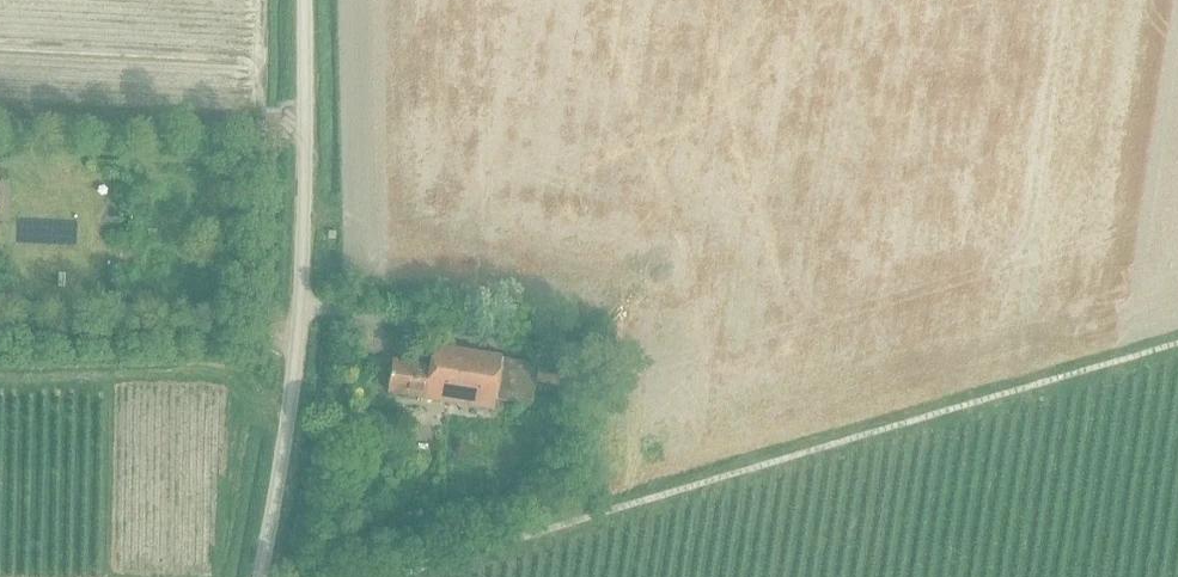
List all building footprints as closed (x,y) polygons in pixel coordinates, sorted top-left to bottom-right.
[(475,386),(512,392),(517,360),(501,357),(432,346),(430,365),(392,359),(387,391),(403,394),(403,395),(472,405),(475,386)] [(538,381),(566,386),(570,364),(542,360),(538,381)]
